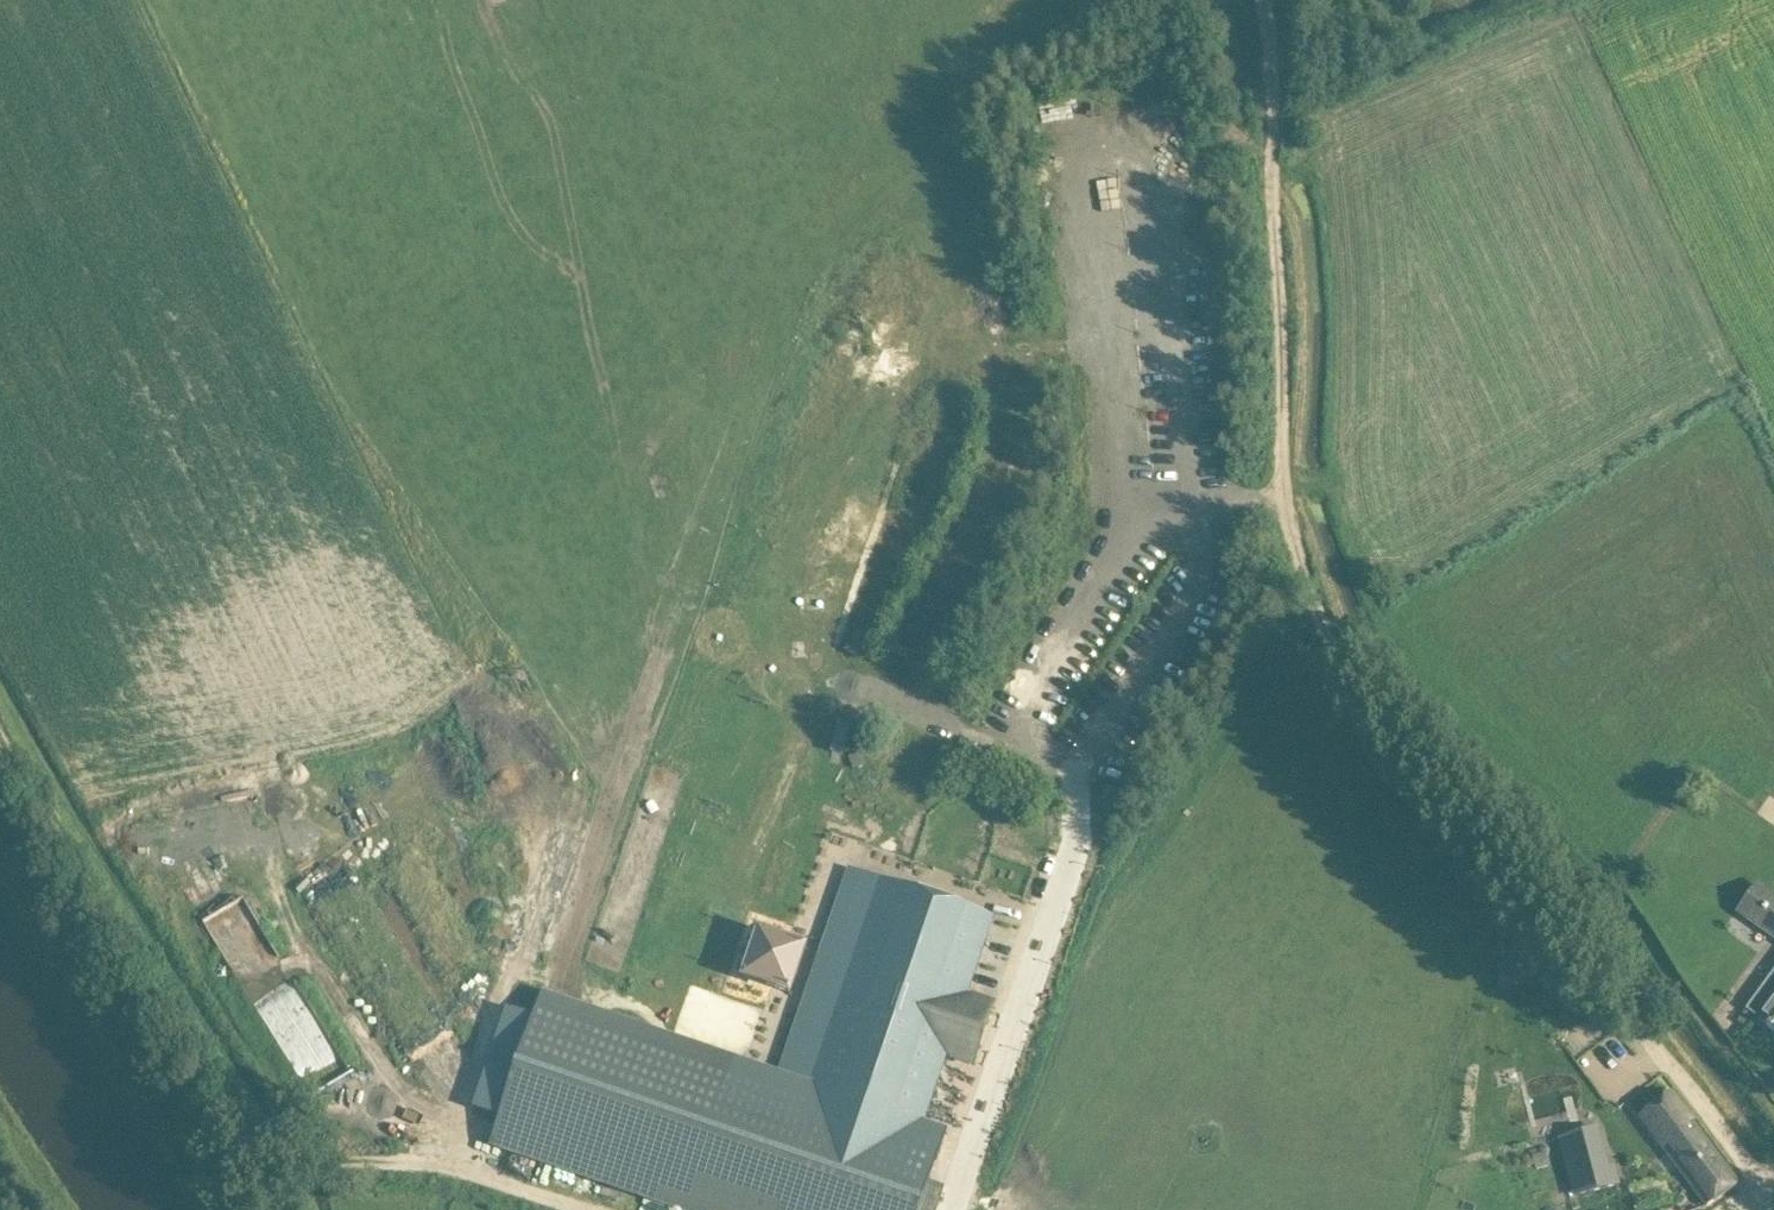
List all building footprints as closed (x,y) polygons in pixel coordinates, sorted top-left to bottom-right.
[(1756,924),(1773,937),(1773,900),(1756,924)] [(873,903),(811,1084),(924,1123),(947,1057),(970,1065),(977,1043),(976,1043),(975,1045),(969,1043),(976,1022),(976,1021),(983,1024),(982,1025),(983,1025),(990,1004),(967,996),(987,940),(874,901),(873,903)] [(1746,1010),(1755,1017),(1755,1018),(1756,1019),(1757,1018),(1768,1026),(1767,1027),(1772,1031),(1772,1030),(1773,1032),(1773,971),(1746,1010)] [(934,1171),(818,1138),(815,1150),(791,1143),(796,1126),(726,1106),(742,1050),(542,994),(536,1015),(505,1006),(476,1109),(500,1116),(490,1150),(658,1197),(655,1209),(657,1209),(923,1209),(934,1171)] [(708,1020),(700,1042),(726,1051),(734,1029),(708,1020)] [(1640,1115),(1694,1187),(1707,1206),(1738,1185),(1670,1093),(1651,1108),(1640,1115)] [(1581,1134),(1558,1141),(1573,1200),(1619,1188),(1614,1170),(1610,1171),(1592,1176),(1581,1134)]
